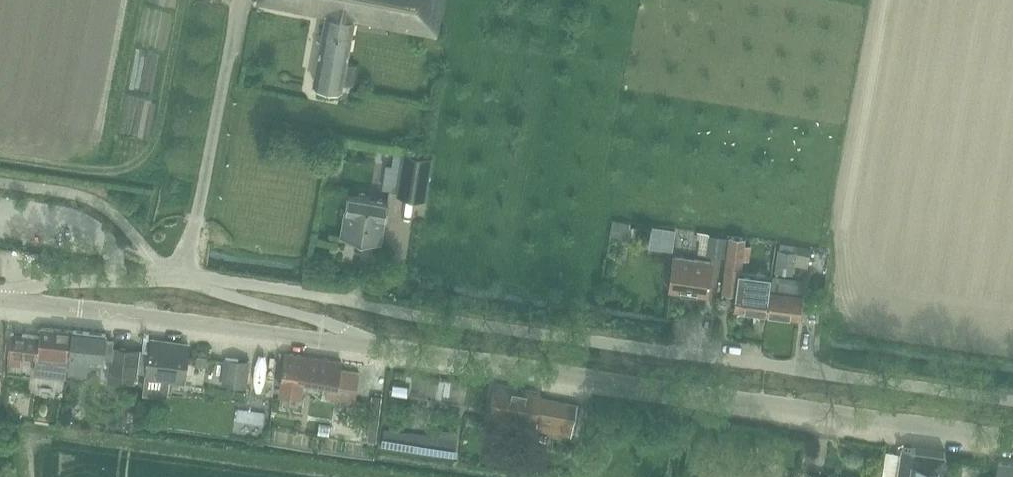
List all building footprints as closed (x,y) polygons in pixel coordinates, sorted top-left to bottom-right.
[(258,1),(327,13),(315,83),(343,88),(344,82),(353,83),(356,65),(347,63),(355,19),(438,34),(444,0),(258,0),(258,1)] [(404,151),(397,194),(427,199),(433,156),(404,151)] [(346,208),(341,235),(382,242),(386,214),(388,200),(350,194),(347,208),(346,208)] [(613,219),(610,233),(617,234),(627,236),(630,223),(622,221),(613,219)] [(651,231),(649,249),(661,250),(679,253),(681,236),(678,235),(679,228),(660,226),(660,232),(651,231)] [(707,255),(708,255),(725,258),(728,237),(709,234),(707,255)] [(731,237),(723,293),(736,295),(734,310),(768,314),(772,276),(756,274),(742,272),(747,237),(731,235),(731,237)] [(778,249),(775,272),(794,275),(795,265),(800,266),(799,274),(809,276),(810,267),(809,267),(810,255),(797,253),(797,252),(794,251),(794,245),(794,244),(780,242),(780,243),(780,249),(778,249)] [(713,262),(675,256),(670,290),(709,296),(713,262)] [(44,258),(43,269),(59,271),(60,260),(44,258)] [(772,276),(768,314),(801,319),(806,280),(772,276)] [(11,350),(9,360),(9,363),(21,365),(23,352),(35,353),(34,373),(67,377),(70,353),(73,330),(42,326),(41,336),(13,332),(11,350)] [(73,330),(70,353),(71,353),(69,372),(88,374),(90,356),(106,358),(111,358),(110,370),(139,373),(140,370),(143,370),(146,349),(114,345),(115,340),(107,339),(108,334),(73,330)] [(146,349),(143,370),(146,370),(146,371),(144,392),(168,395),(170,380),(171,374),(186,376),(190,343),(152,338),(151,349),(146,349)] [(287,351),(283,378),(281,390),(302,393),(305,377),(330,381),(328,395),(356,399),(361,373),(341,370),(343,359),(287,351)] [(227,358),(223,383),(247,386),(250,361),(227,358)] [(542,394),(541,393),(498,385),(492,420),(490,434),(511,438),(514,425),(573,436),(579,405),(542,397),(542,394)] [(373,395),(368,439),(377,440),(382,396),(373,395)] [(455,458),(458,441),(385,429),(382,447),(455,458)] [(947,452),(913,447),(913,449),(903,447),(898,476),(943,476),(947,452)] [(997,476),(1012,476),(1012,462),(999,460),(999,464),(997,476)]
